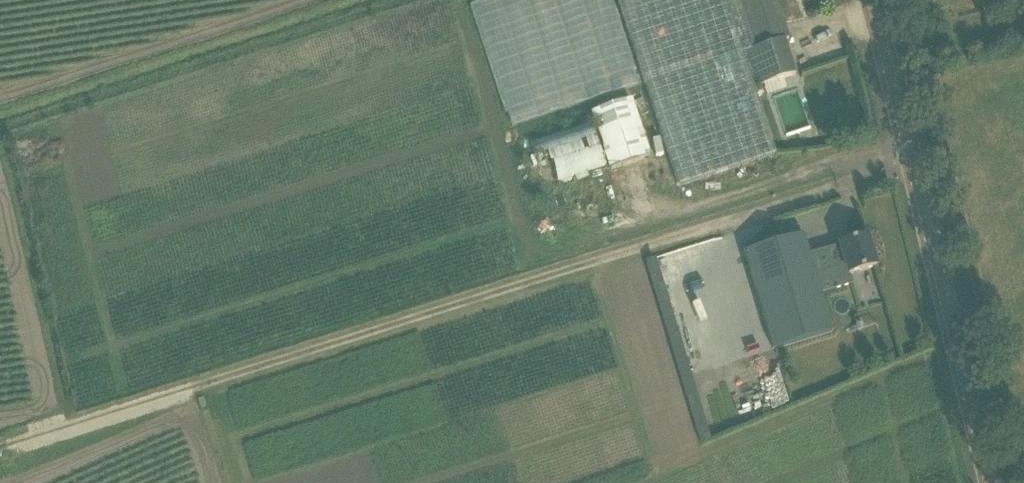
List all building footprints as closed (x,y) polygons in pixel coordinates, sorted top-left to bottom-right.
[(755,51),(738,0),(617,0),(678,187),(777,155),(744,54),(747,54),(758,87),(795,75),(785,41),(789,40),(776,0),(749,0),(741,3),(757,50),(755,51)] [(650,159),(632,101),(591,114),(609,172),(650,159)] [(544,187),(606,167),(591,122),(529,143),(544,187)] [(755,250),(761,269),(781,334),(841,316),(833,291),(853,285),(850,276),(876,268),(867,237),(840,245),(840,247),(811,256),(804,235),(755,250)]
